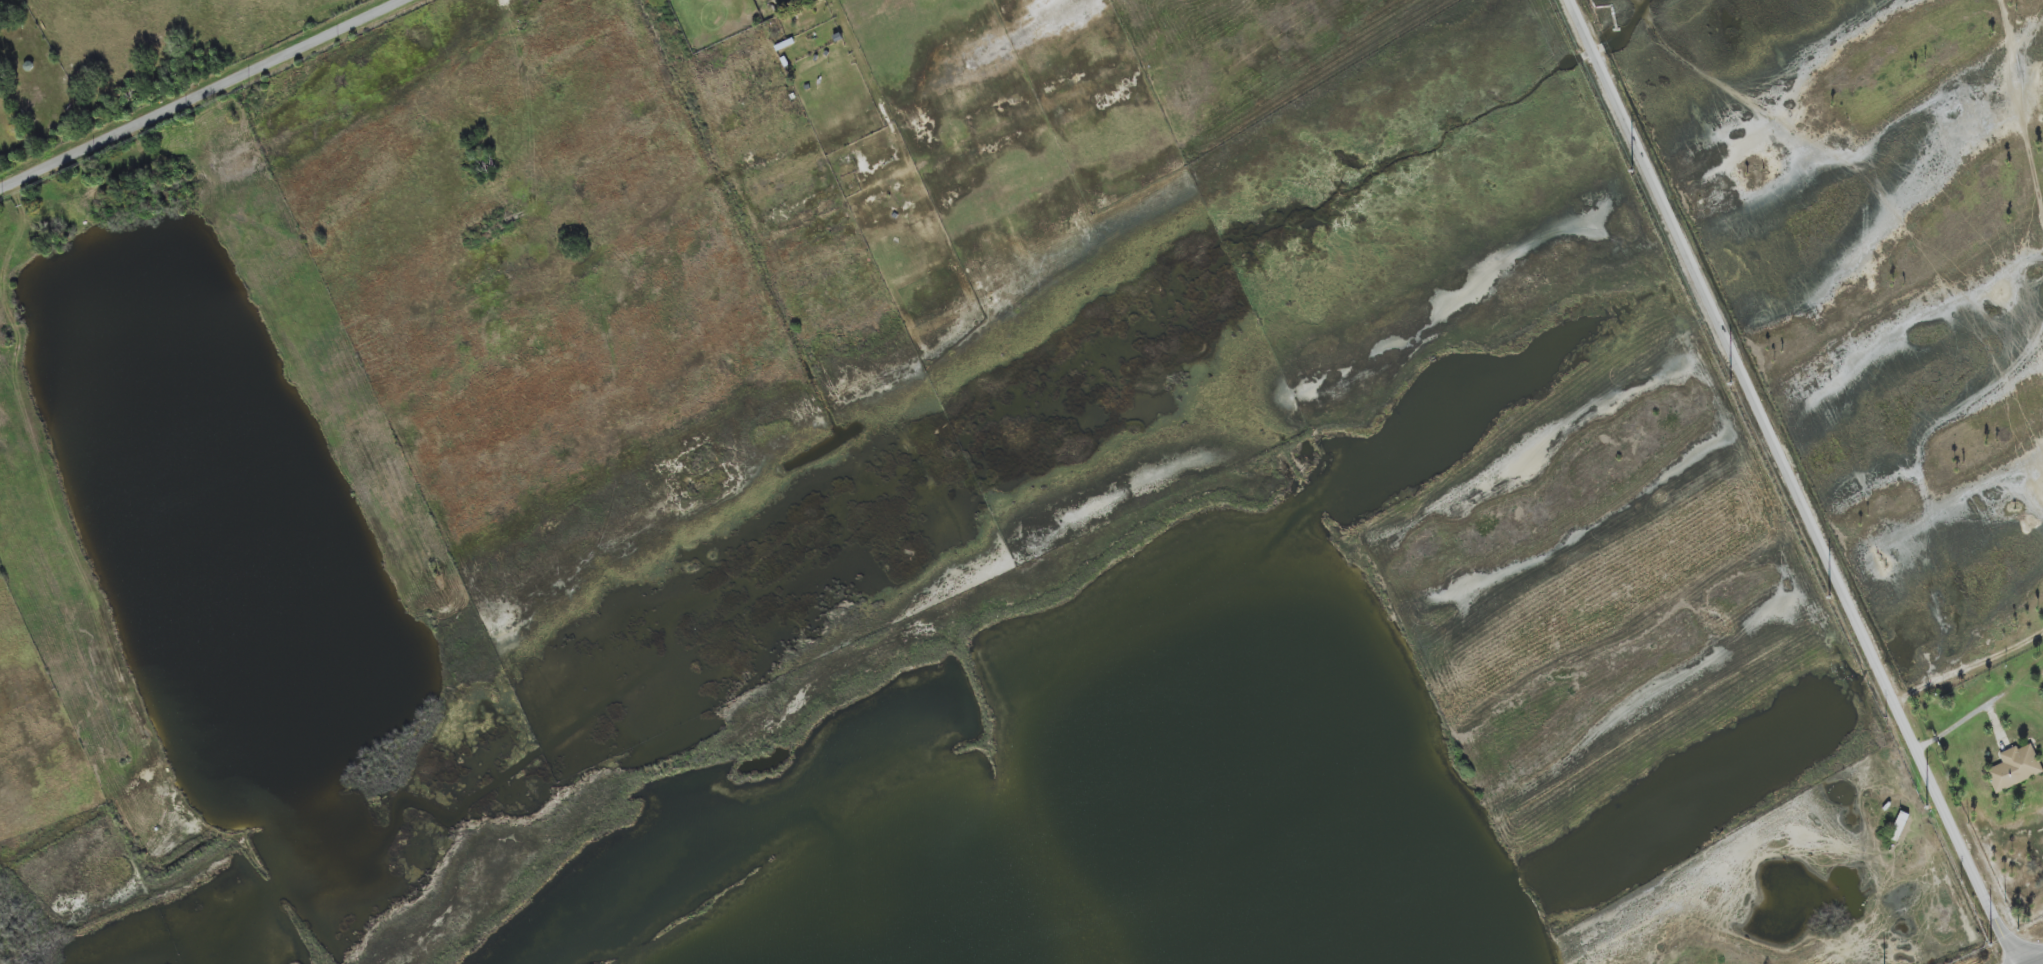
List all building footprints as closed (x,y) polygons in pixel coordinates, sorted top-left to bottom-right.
[(2042,773),(2042,771),(2031,744),(2018,749),(2017,746),(1998,754),(2003,763),(1987,770),(1997,793),(2042,773)]
